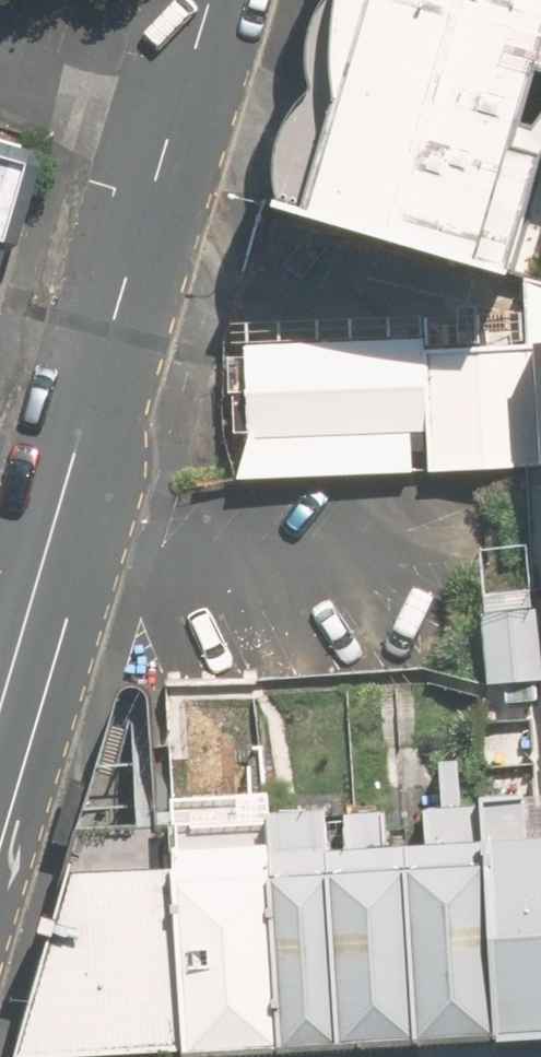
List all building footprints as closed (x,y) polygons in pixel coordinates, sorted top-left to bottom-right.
[(525,251),(540,191),(540,140),(529,137),(540,93),(540,0),(343,0),(292,188),(525,251)] [(36,164),(0,154),(0,287),(36,164)] [(427,332),(245,343),(251,443),(433,432),(427,332)] [(431,358),(438,473),(540,467),(540,456),(534,351),(431,358)] [(489,836),(501,1025),(540,1022),(540,833),(489,836)] [(264,836),(175,841),(176,861),(187,1044),(277,1039),(265,850),(264,836)] [(409,841),(421,1030),(501,1025),(489,836),(409,841)] [(326,846),(338,1035),(421,1030),(409,841),(326,846)] [(265,850),(277,1039),(338,1035),(326,846),(265,850)] [(21,1055),(187,1044),(176,861),(74,867),(21,1055)]
